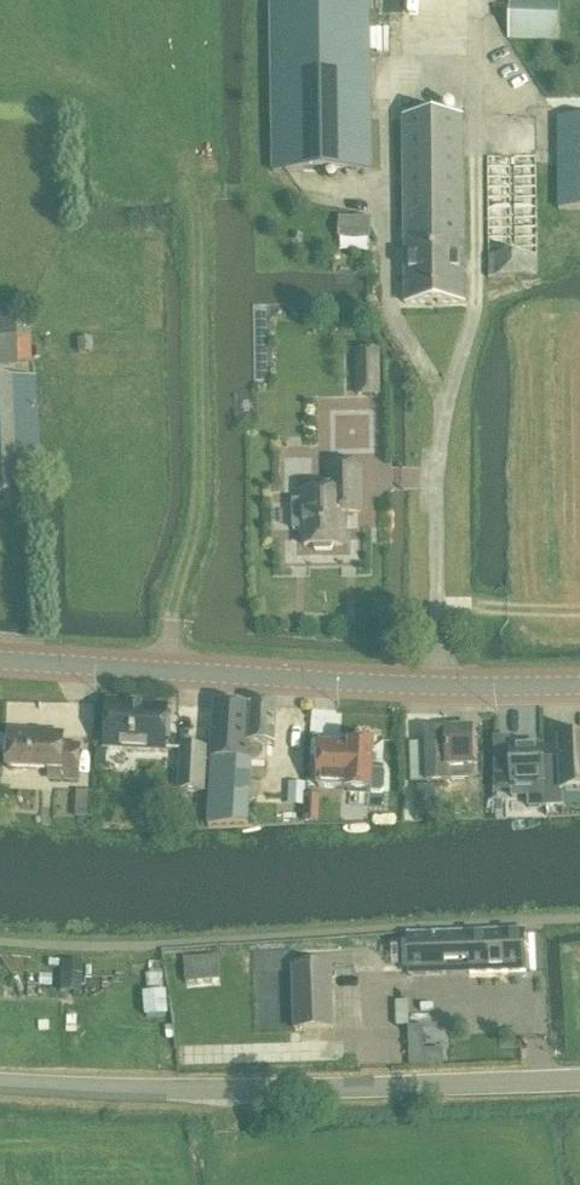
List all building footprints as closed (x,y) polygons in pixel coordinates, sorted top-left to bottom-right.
[(374,172),(371,0),(269,0),(272,174),(374,172)] [(560,1),(535,0),(511,0),(509,39),(558,41),(560,1)] [(463,117),(404,118),(405,304),(465,304),(463,117)] [(579,211),(579,118),(558,118),(558,211),(579,211)] [(536,156),(489,157),(490,279),(537,278),(536,156)] [(359,218),(358,239),(370,240),(371,219),(359,218)] [(14,321),(13,307),(0,308),(0,369),(16,368),(16,364),(31,363),(29,320),(14,321)] [(382,398),(381,351),(355,352),(356,399),(382,398)] [(16,496),(15,481),(38,480),(33,378),(0,379),(0,497),(16,496)] [(343,513),(348,513),(360,513),(360,466),(330,466),(330,484),(305,484),(305,494),(304,494),(304,502),(293,502),(293,531),(304,531),(304,547),(314,546),(316,551),(331,551),(333,546),(343,546),(343,513)] [(129,705),(125,700),(115,700),(111,707),(109,707),(106,748),(98,747),(96,767),(106,768),(108,749),(165,752),(168,707),(129,705)] [(268,746),(275,747),(277,707),(249,705),(249,709),(248,721),(241,720),(240,740),(236,740),(235,763),(252,763),(267,764),(268,746)] [(248,721),(249,709),(216,706),(209,828),(248,826),(252,763),(235,763),(236,740),(240,740),(241,720),(248,721)] [(448,781),(449,781),(474,780),(473,728),(447,729),(448,781)] [(448,781),(447,729),(445,729),(445,730),(423,732),(426,784),(449,783),(449,781),(448,781)] [(63,747),(63,736),(9,734),(7,769),(50,771),(49,779),(78,780),(80,748),(63,747)] [(511,738),(496,739),(497,760),(510,759),(512,799),(528,798),(528,809),(546,809),(545,766),(544,749),(529,749),(529,745),(515,746),(515,750),(512,750),(511,738)] [(374,746),(368,740),(357,739),(351,745),(350,745),(350,747),(320,745),(317,787),(347,788),(347,793),(372,794),(372,793),(381,794),(383,792),(385,776),(382,773),(373,772),(375,746),(374,746)] [(545,766),(546,809),(564,808),(563,793),(579,792),(579,740),(559,740),(560,765),(545,766)] [(205,793),(208,750),(181,748),(179,792),(205,793)] [(289,783),(288,806),(305,807),(306,784),(289,783)] [(93,819),(94,792),(77,791),(76,819),(93,819)] [(320,819),(322,800),(307,799),(306,818),(320,819)] [(447,968),(471,967),(471,973),(526,971),(525,931),(404,935),(405,974),(447,973),(447,968)] [(186,984),(221,981),(219,957),(184,960),(186,984)] [(80,992),(81,963),(61,962),(60,991),(80,992)] [(334,1028),(332,968),(255,971),(257,1031),(295,1029),(295,1030),(334,1028)]
